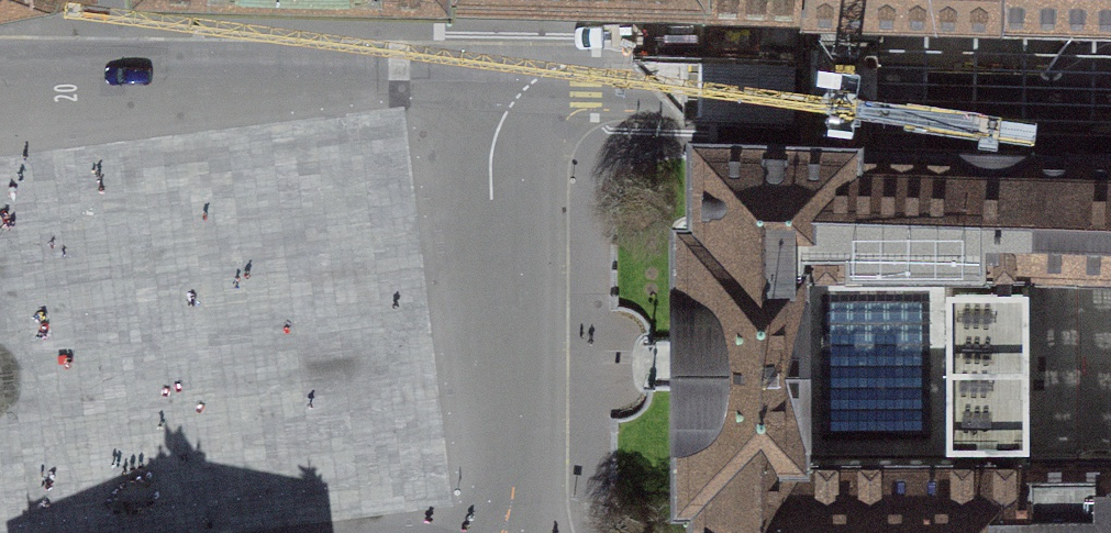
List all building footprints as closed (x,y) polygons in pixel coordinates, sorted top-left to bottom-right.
[(803,7),(1089,14),(1110,15),(1110,0),(804,0),(803,7)] [(692,495),(702,496),(702,532),(1029,532),(1029,455),(1029,272),(1028,156),(1026,156),(1026,155),(959,153),(959,154),(955,154),(955,155),(903,154),(850,152),(842,148),(709,143),(709,146),(705,146),(705,147),(704,147),(704,148),(703,148),(702,149),(702,150),(701,150),(701,232),(691,232),(690,232),(689,233),(688,233),(687,234),(686,235),(686,236),(685,237),(685,238),(685,296),(686,296),(686,341),(686,364),(686,386),(686,431),(685,431),(686,490),(686,491),(686,492),(687,493),(688,494),(689,495),(690,495),(692,495)] [(1078,159),(1078,160),(1030,159),(1030,156),(1028,156),(1029,272),(1110,274),(1110,160),(1078,159)] [(1029,532),(1110,532),(1110,454),(1077,454),(1029,455),(1029,532)]
